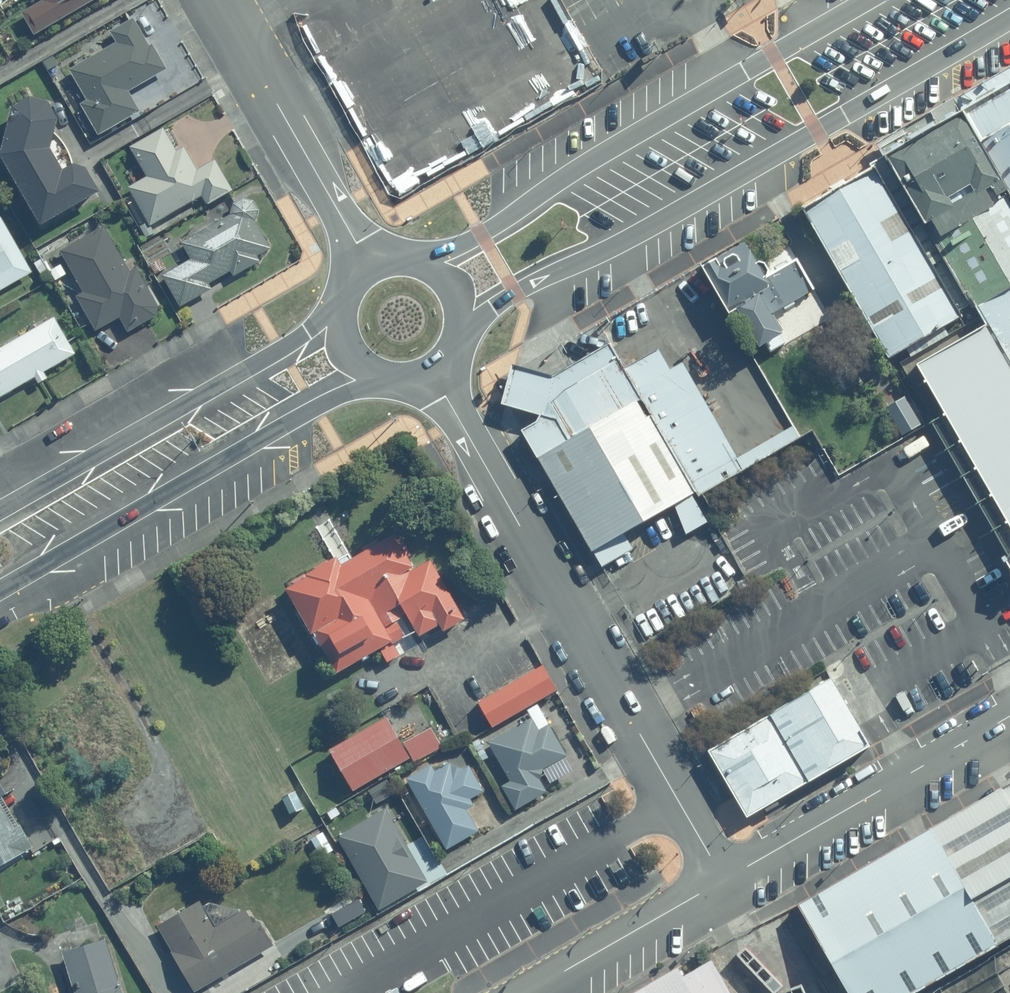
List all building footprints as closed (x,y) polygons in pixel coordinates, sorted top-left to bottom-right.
[(22,12),(35,35),(94,0),(43,0),(22,12)] [(149,44),(134,17),(111,30),(117,41),(71,68),(88,99),(82,103),(100,135),(142,111),(130,90),(168,68),(153,42),(149,44)] [(58,64),(54,56),(44,61),(48,70),(58,64)] [(965,114),(1009,192),(1009,88),(965,114)] [(43,224),(102,191),(88,166),(74,163),(65,168),(54,149),(60,117),(49,99),(32,96),(14,106),(2,152),(43,224)] [(958,119),(889,159),(978,307),(1009,288),(1009,203),(961,117),(958,119)] [(129,187),(150,225),(203,195),(208,204),(232,189),(215,159),(197,169),(184,146),(177,151),(164,127),(131,147),(148,176),(129,187)] [(871,172),(805,210),(889,360),(958,320),(871,172)] [(192,259),(164,274),(182,306),(214,288),(210,283),(231,270),(235,276),(262,260),(258,255),(273,248),(256,220),(260,208),(254,199),(246,196),(235,201),(232,213),(182,242),(192,259)] [(32,271),(1,216),(0,217),(0,288),(32,271)] [(150,225),(148,222),(141,226),(147,237),(154,232),(150,225)] [(105,226),(62,250),(84,292),(78,295),(96,330),(121,317),(130,332),(158,315),(160,306),(137,266),(130,271),(105,226)] [(747,240),(703,265),(730,314),(739,308),(764,293),(775,287),(769,276),(771,274),(772,271),(772,268),(769,262),(764,260),(760,260),(747,240)] [(764,293),(739,308),(766,355),(787,343),(782,335),(785,334),(789,339),(820,321),(809,303),(801,307),(780,320),(775,313),(782,309),(785,314),(801,305),(797,299),(815,289),(817,293),(810,297),(821,316),(834,309),(831,303),(836,300),(828,287),(824,290),(821,285),(826,283),(808,253),(769,276),(775,287),(764,293)] [(151,264),(156,273),(166,267),(161,258),(151,264)] [(67,274),(61,264),(50,269),(56,279),(67,274)] [(977,309),(981,316),(986,328),(914,369),(1009,537),(1009,290),(977,309)] [(55,315),(0,347),(0,397),(36,376),(39,382),(48,377),(45,371),(77,353),(55,315)] [(524,430),(604,566),(634,550),(625,533),(676,505),(687,534),(708,522),(694,497),(627,367),(612,343),(556,375),(516,365),(505,403),(543,414),(539,422),(524,430)] [(660,348),(627,367),(694,497),(800,438),(793,426),(739,458),(684,362),(672,369),(660,348)] [(924,423),(908,396),(888,408),(903,435),(924,423)] [(446,630),(467,619),(434,559),(417,568),(411,557),(414,555),(406,540),(403,542),(398,533),(381,543),(379,539),(364,547),(366,551),(343,564),(339,556),(309,573),(325,602),(303,613),(314,633),(318,631),(320,635),(315,637),(319,645),(322,643),(339,672),(382,649),(389,662),(412,649),(406,637),(408,636),(399,620),(406,617),(400,607),(404,604),(422,635),(442,624),(446,630)] [(999,561),(1008,578),(1009,581),(1009,557),(999,561)] [(542,665),(479,702),(493,727),(556,691),(542,665)] [(835,679),(711,752),(747,815),(874,743),(835,679)] [(388,717),(331,750),(354,791),(411,758),(388,717)] [(540,730),(533,718),(490,742),(512,781),(503,786),(517,809),(548,791),(542,779),(545,769),(568,755),(550,724),(540,730)] [(433,728),(406,743),(416,761),(442,747),(433,728)] [(433,765),(407,778),(448,849),(480,831),(468,809),(475,805),(471,798),(485,791),(471,766),(463,770),(452,766),(450,762),(437,770),(433,765)] [(931,828),(998,945),(1009,938),(1009,782),(931,828)] [(0,804),(0,866),(32,848),(19,825),(14,828),(0,804)] [(428,882),(386,808),(338,837),(380,909),(428,882)] [(797,905),(848,992),(915,992),(997,946),(931,828),(797,905)] [(201,901),(158,926),(173,952),(172,953),(195,992),(276,946),(260,920),(255,923),(246,909),(215,926),(201,901)] [(64,952),(76,992),(124,992),(107,939),(64,952)] [(637,992),(732,992),(713,960),(686,976),(681,968),(637,992)]
